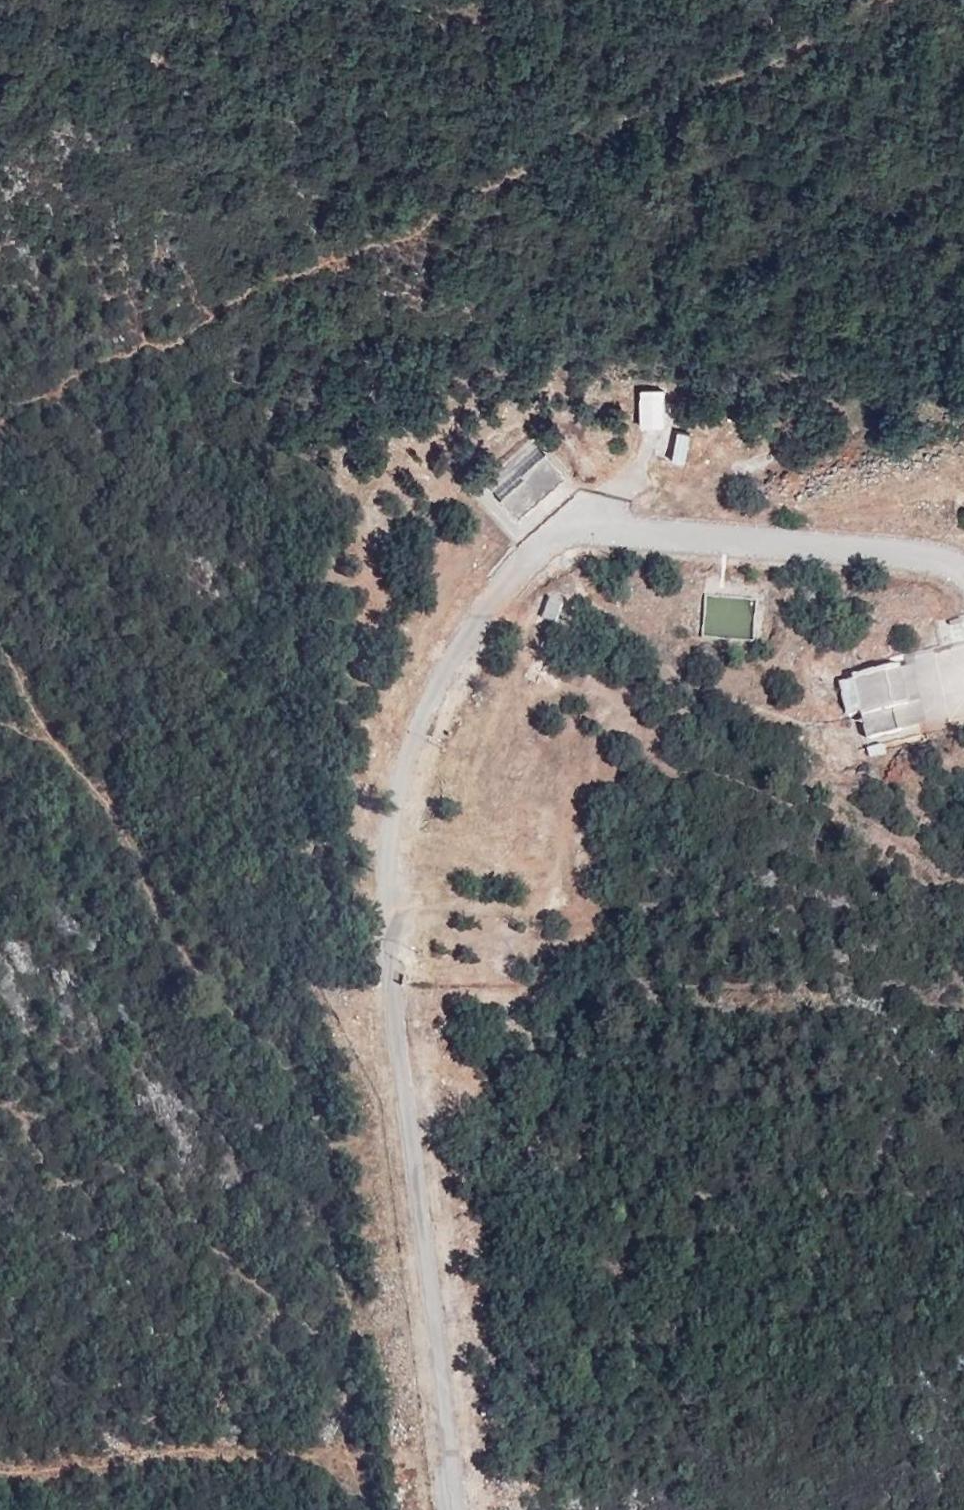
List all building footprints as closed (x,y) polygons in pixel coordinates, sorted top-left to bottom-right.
[(666,389),(644,390),(644,425),(666,425),(666,389)] [(685,462),(689,432),(674,430),(670,460),(685,462)] [(535,437),(487,480),(521,520),(570,477),(535,437)] [(757,598),(705,594),(701,636),(753,641),(757,598)] [(541,617),(557,622),(563,600),(547,595),(541,617)] [(913,665),(842,680),(857,749),(921,735),(919,723),(926,721),(913,665)]
